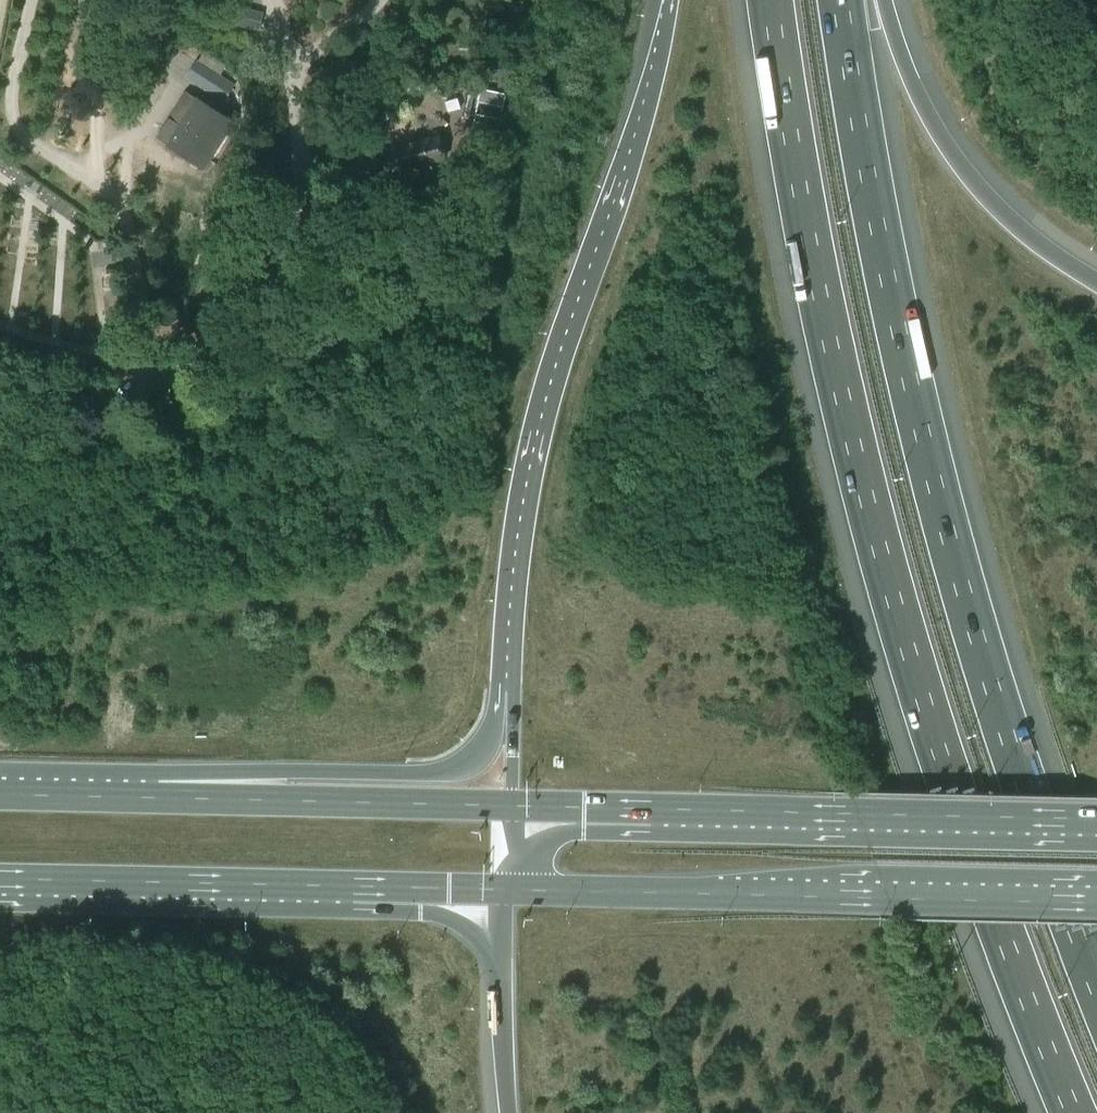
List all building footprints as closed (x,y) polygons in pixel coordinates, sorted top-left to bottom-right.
[(221,2),(217,20),(258,30),(262,12),(221,2)] [(187,77),(224,101),(234,86),(197,62),(187,77)] [(223,115),(196,98),(179,125),(169,118),(156,138),(204,168),(233,122),(223,115)] [(228,106),(223,115),(233,122),(239,113),(228,106)] [(410,118),(392,122),(390,109),(375,113),(383,150),(397,146),(403,169),(445,158),(439,136),(414,142),(410,118)]
